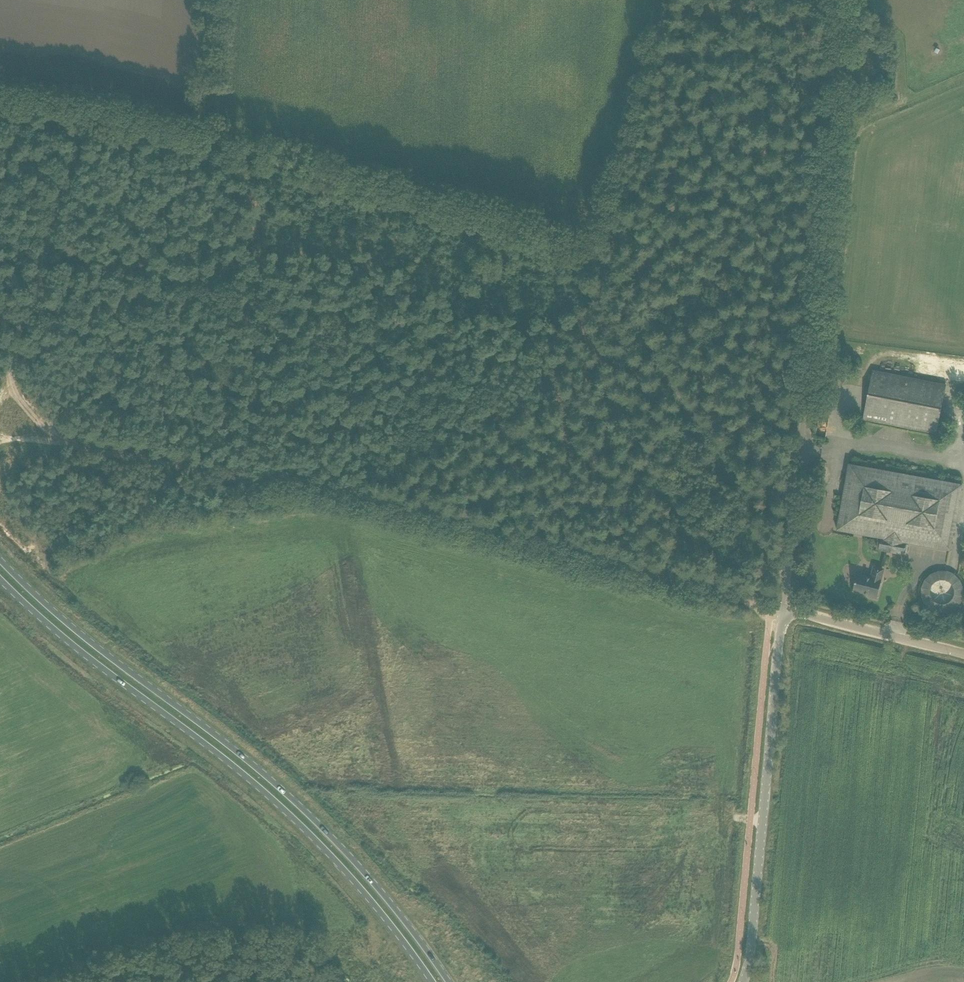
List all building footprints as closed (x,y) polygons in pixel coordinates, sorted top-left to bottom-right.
[(863,420),(936,434),(946,385),(873,370),(863,420)] [(849,464),(839,516),(858,519),(855,533),(878,538),(877,547),(907,553),(909,543),(950,551),(962,484),(956,483),(961,458),(863,440),(859,466),(849,464)] [(867,597),(876,599),(881,580),(879,580),(882,568),(873,566),(870,578),(857,574),(853,591),(868,595),(867,597)] [(932,611),(941,608),(943,612),(963,605),(963,590),(956,567),(921,580),(932,611)] [(641,981),(642,981),(661,981),(663,981),(656,970),(641,981)]
